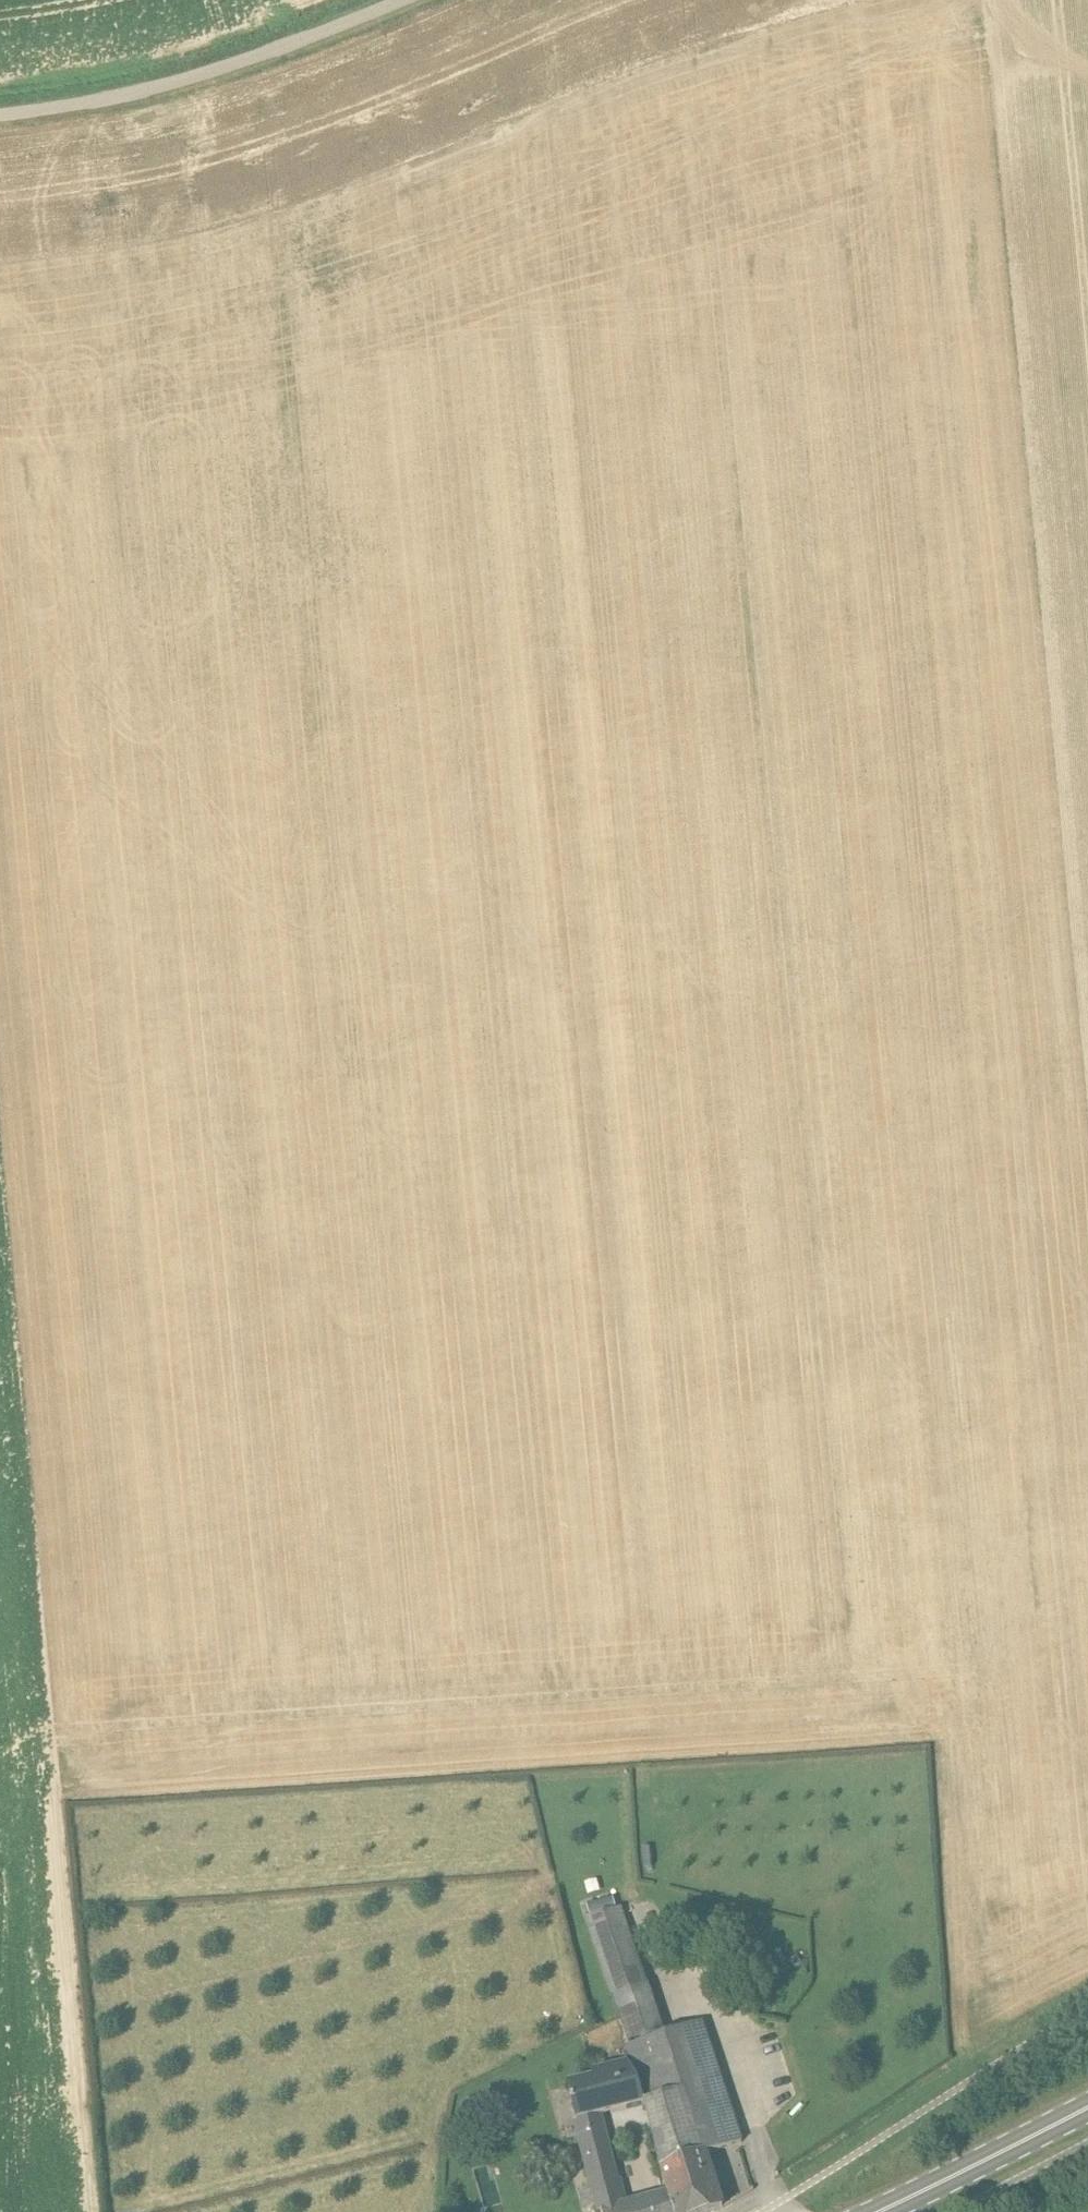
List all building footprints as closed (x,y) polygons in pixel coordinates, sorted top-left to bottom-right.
[(586,1920),(612,1998),(648,1986),(622,1908),(586,1920)] [(673,2211),(717,2211),(723,2210),(714,2189),(706,2156),(743,2141),(703,2022),(622,2048),(626,2064),(627,2063),(640,2086),(645,2107),(660,2171),(666,2190),(667,2193),(673,2211)] [(645,2107),(640,2086),(627,2063),(626,2064),(592,2072),(593,2079),(567,2086),(576,2123),(575,2123),(598,2211),(673,2211),(667,2193),(627,2204),(623,2188),(622,2183),(619,2184),(601,2118),(645,2107)]
